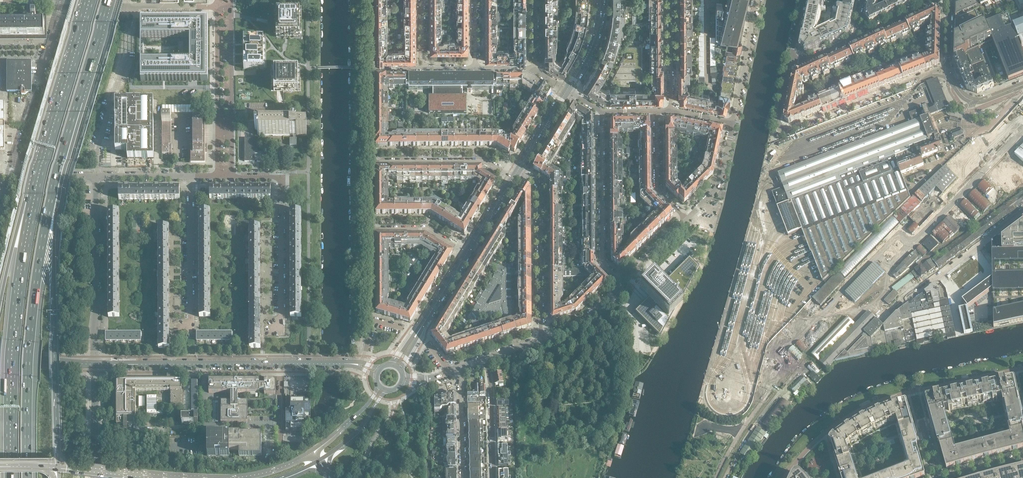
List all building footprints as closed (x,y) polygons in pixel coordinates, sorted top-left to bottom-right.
[(747,0),(729,0),(726,10),(721,9),(723,2),(717,0),(716,7),(715,7),(715,36),(740,39),(744,14),(743,14),(747,0)] [(854,0),(833,0),(833,1),(832,6),(837,7),(853,10),(855,0),(854,0)] [(889,0),(886,0),(886,1),(887,3),(888,4),(885,5),(889,14),(894,12),(889,0)] [(895,1),(892,2),(892,1),(892,0),(889,0),(894,12),(899,9),(895,1)] [(900,0),(897,0),(895,1),(899,9),(903,7),(900,0)] [(985,25),(986,25),(984,21),(982,21),(981,22),(976,11),(979,9),(975,0),(967,0),(956,5),(955,20),(955,38),(955,53),(954,58),(963,54),(978,47),(992,41),(985,25)] [(988,7),(986,3),(985,0),(979,0),(981,5),(984,3),(989,14),(991,13),(988,7)] [(848,33),(853,10),(838,7),(837,12),(838,12),(836,22),(819,30),(818,28),(822,11),(823,4),(809,1),(803,30),(800,44),(799,47),(806,52),(848,33)] [(661,15),(661,2),(650,2),(650,6),(648,6),(649,12),(650,12),(650,15),(661,15)] [(636,39),(636,15),(636,12),(635,12),(635,6),(624,5),(613,5),(613,8),(613,11),(624,12),(630,12),(629,14),(632,14),(632,19),(632,20),(632,23),(631,27),(630,33),(630,34),(629,39),(636,39)] [(889,14),(885,5),(881,7),(885,16),(889,14)] [(885,16),(881,7),(878,9),(877,10),(876,11),(879,18),(885,16)] [(879,18),(876,11),(874,12),(873,9),(872,9),(870,12),(874,21),(879,18)] [(940,29),(941,11),(936,9),(925,14),(929,21),(932,20),(932,22),(932,25),(931,25),(931,27),(929,27),(929,28),(930,28),(931,29),(940,29)] [(274,13),(267,13),(267,24),(267,31),(274,31),(274,37),(276,37),(276,39),(284,39),(287,39),(287,37),(289,37),(290,37),(290,39),(299,39),(299,37),(301,37),(301,31),(299,31),(299,28),(301,28),(301,25),(299,25),(299,22),(301,22),(301,13),(299,13),(299,11),(293,11),(293,13),(279,13),(279,11),(276,11),(276,13),(274,13)] [(874,21),(870,12),(866,11),(865,14),(870,23),(874,21)] [(929,21),(925,14),(917,17),(921,26),(926,24),(926,26),(927,26),(927,23),(929,22),(929,21)] [(986,24),(993,41),(995,46),(1007,77),(1008,79),(1009,81),(1010,80),(1022,75),(1022,50),(1022,47),(1022,46),(1022,22),(1013,26),(1015,30),(1013,30),(1008,16),(995,21),(986,24)] [(45,17),(36,18),(36,17),(32,17),(32,18),(28,18),(28,19),(24,19),(24,18),(20,18),(0,18),(0,36),(45,36),(45,17)] [(622,25),(623,18),(612,17),(612,20),(611,23),(622,25)] [(921,26),(917,17),(906,23),(910,32),(913,31),(914,34),(920,31),(919,28),(921,27),(921,26)] [(585,25),(586,22),(586,20),(576,19),(575,21),(575,22),(575,24),(575,25),(585,27),(585,25)] [(206,22),(141,22),(141,39),(190,39),(190,63),(141,63),(141,81),(206,81),(206,22)] [(621,32),(622,25),(611,23),(611,25),(611,27),(610,29),(621,32)] [(910,32),(906,23),(895,28),(899,37),(902,36),(903,37),(908,35),(907,33),(910,32)] [(584,30),(585,28),(585,27),(575,25),(574,26),(574,28),(573,30),(583,34),(583,32),(584,30)] [(899,37),(895,28),(884,33),(888,42),(891,41),(892,43),(896,40),(895,39),(899,37)] [(940,42),(940,29),(931,29),(930,28),(930,32),(927,32),(926,37),(926,38),(930,38),(930,41),(940,42)] [(619,38),(621,32),(610,29),(610,32),(609,35),(619,38)] [(582,37),(583,34),(573,30),(572,32),(571,35),(581,40),(582,37)] [(888,42),(884,33),(883,33),(872,38),(876,47),(879,46),(881,49),(886,47),(885,44),(888,42)] [(580,42),(581,40),(571,35),(570,38),(569,41),(578,46),(579,45),(580,43),(580,42)] [(618,44),(619,38),(609,35),(608,37),(607,40),(618,44)] [(244,63),(244,69),(264,69),(264,67),(264,38),(244,38),(244,43),(244,55),(244,63)] [(876,47),(872,38),(861,44),(865,53),(868,51),(869,55),(875,52),(873,49),(876,47)] [(623,46),(618,44),(607,40),(607,42),(606,44),(605,46),(615,50),(623,53),(624,48),(623,47),(623,46)] [(468,48),(468,41),(460,41),(460,42),(456,42),(456,51),(467,51),(468,51),(468,48)] [(578,47),(578,46),(569,41),(568,44),(566,46),(576,51),(577,49),(578,47)] [(940,54),(940,42),(930,41),(930,44),(926,44),(926,51),(929,51),(929,54),(931,54),(940,54)] [(443,51),(443,42),(439,42),(430,42),(430,51),(443,51)] [(865,53),(861,44),(849,49),(853,58),(856,57),(858,60),(864,57),(862,54),(865,53)] [(386,61),(386,53),(388,51),(386,50),(386,45),(375,45),(375,46),(375,47),(375,48),(375,49),(376,61),(386,61)] [(416,61),(415,45),(405,45),(405,50),(403,51),(405,53),(405,61),(416,61)] [(737,54),(739,48),(716,45),(716,52),(726,53),(737,54)] [(497,51),(495,50),(495,46),(486,46),(486,52),(492,52),(492,54),(497,54),(497,51)] [(574,54),(576,51),(566,46),(566,47),(567,48),(565,52),(565,53),(564,55),(568,57),(568,56),(572,58),(574,54)] [(613,57),(615,50),(605,46),(604,49),(603,52),(613,57)] [(643,75),(643,63),(642,47),(626,47),(624,54),(621,61),(615,73),(610,77),(609,80),(617,80),(617,82),(629,82),(629,80),(635,80),(635,81),(642,81),(643,75)] [(983,61),(978,47),(963,54),(954,58),(959,70),(968,67),(972,66),(983,61)] [(853,58),(849,49),(838,54),(839,56),(842,63),(845,62),(846,64),(851,61),(850,59),(853,58)] [(497,61),(497,54),(492,54),(492,52),(486,52),(486,61),(497,61)] [(610,63),(613,57),(603,52),(602,55),(601,58),(610,63)] [(518,61),(518,53),(515,53),(509,53),(509,61),(518,61)] [(842,63),(839,56),(838,54),(827,59),(831,68),(834,67),(835,69),(840,67),(839,65),(842,63)] [(939,64),(940,54),(931,54),(930,57),(929,58),(929,57),(926,58),(926,57),(922,58),(923,59),(926,69),(939,64)] [(566,67),(572,58),(568,56),(568,57),(564,55),(564,56),(565,56),(562,61),(564,62),(562,65),(566,67)] [(926,69),(923,59),(920,61),(918,57),(912,59),(914,63),(911,64),(915,73),(926,69)] [(551,68),(555,62),(555,63),(556,61),(554,60),(553,58),(554,58),(551,58),(551,59),(545,59),(545,64),(546,65),(551,68)] [(607,69),(610,63),(601,58),(600,59),(599,61),(598,63),(607,69)] [(831,68),(827,59),(815,65),(819,74),(822,72),(824,75),(829,73),(828,70),(831,68)] [(562,75),(566,67),(562,65),(564,62),(562,61),(560,64),(556,61),(555,63),(555,62),(551,68),(562,75)] [(991,78),(989,75),(984,61),(983,61),(972,66),(974,72),(975,72),(977,77),(976,78),(978,84),(981,92),(982,92),(994,87),(994,86),(992,82),(991,78)] [(32,75),(32,62),(7,62),(7,75),(32,75)] [(915,73),(911,64),(908,65),(906,62),(901,64),(902,68),(899,69),(903,78),(915,73)] [(607,69),(598,63),(596,66),(595,68),(604,74),(607,69)] [(819,74),(815,65),(804,70),(808,79),(811,78),(812,81),(818,78),(817,75),(819,74)] [(974,72),(972,66),(968,67),(959,70),(962,77),(971,73),(974,72)] [(734,75),(735,70),(724,68),(717,67),(717,72),(723,73),(723,74),(734,75)] [(604,74),(595,68),(592,74),(601,80),(604,74)] [(903,78),(899,69),(896,70),(895,68),(890,70),(891,72),(888,73),(892,82),(903,78)] [(284,69),(271,69),(271,91),(277,91),(281,91),(284,91),(300,91),(300,69),(289,69),(287,69),(284,69)] [(808,79),(804,70),(793,75),(792,83),(801,84),(801,82),(803,81),(808,79)] [(892,82),(888,73),(885,75),(884,73),(879,75),(880,77),(876,78),(878,82),(880,87),(892,82)] [(973,79),(971,73),(962,77),(964,83),(973,79)] [(601,80),(592,74),(588,79),(596,83),(598,85),(601,80)] [(7,90),(7,93),(9,93),(10,93),(30,93),(31,93),(31,91),(32,75),(7,75),(7,90)] [(389,87),(389,83),(386,83),(386,76),(376,76),(376,78),(375,78),(375,80),(376,80),(376,87),(375,87),(375,89),(376,89),(376,90),(376,91),(383,91),(383,90),(387,90),(387,87),(389,87)] [(458,112),(458,99),(455,99),(452,99),(449,99),(446,99),(443,99),(443,88),(442,88),(442,85),(446,85),(453,85),(457,85),(464,85),(467,85),(468,92),(471,92),(471,85),(474,85),(481,85),(486,85),(493,85),(495,85),(495,76),(493,76),(492,76),(486,76),(481,76),(474,76),(464,76),(457,76),(453,76),(446,76),(445,76),(442,76),(435,76),(431,76),(428,76),(421,76),(416,76),(410,76),(409,76),(409,77),(406,77),(406,85),(409,85),(410,85),(417,85),(421,85),(428,85),(431,85),(431,103),(430,103),(430,106),(430,109),(430,112),(434,112),(435,118),(437,118),(443,118),(443,112),(446,112),(449,112),(452,112),(455,112),(458,112)] [(525,90),(531,80),(525,76),(522,76),(522,88),(525,90)] [(880,87),(878,82),(876,78),(874,79),(872,76),(866,78),(868,81),(865,82),(869,92),(880,87)] [(784,188),(772,192),(778,206),(778,207),(777,207),(783,222),(785,227),(787,233),(788,236),(802,230),(811,253),(812,253),(822,281),(823,282),(824,281),(903,206),(911,198),(910,198),(910,197),(908,193),(909,193),(909,192),(908,193),(907,191),(908,190),(907,190),(906,188),(906,187),(904,184),(905,183),(903,180),(902,176),(902,175),(924,166),(921,159),(942,151),(939,144),(942,143),(940,139),(939,139),(937,137),(938,136),(937,133),(935,134),(935,133),(934,134),(933,134),(932,131),(931,131),(930,128),(931,128),(932,127),(932,126),(931,127),(930,127),(929,125),(930,124),(929,124),(928,121),(927,118),(928,118),(927,118),(929,117),(928,117),(929,117),(929,116),(930,116),(931,116),(930,115),(939,112),(939,111),(942,110),(945,109),(946,109),(945,109),(945,107),(948,106),(946,101),(945,98),(943,95),(944,95),(943,95),(942,92),(943,92),(942,91),(942,92),(941,89),(941,88),(940,85),(937,78),(927,83),(928,85),(935,103),(909,113),(913,122),(891,130),(778,174),(784,188)] [(593,87),(596,83),(588,79),(583,88),(588,91),(591,85),(593,87)] [(975,85),(975,84),(974,81),(973,79),(964,83),(967,89),(975,85)] [(531,93),(537,83),(531,80),(525,90),(531,93)] [(869,92),(865,82),(862,84),(861,81),(855,83),(856,86),(853,87),(857,96),(869,92)] [(629,90),(629,83),(629,82),(617,82),(617,90),(617,101),(629,101),(629,90)] [(536,95),(539,92),(542,86),(537,83),(531,93),(534,95),(535,94),(536,95)] [(595,95),(600,89),(597,87),(598,85),(596,83),(593,87),(591,85),(588,91),(595,95)] [(803,95),(804,88),(801,88),(801,85),(801,84),(792,83),(789,95),(797,96),(799,97),(800,94),(803,95)] [(978,84),(975,85),(967,89),(978,94),(981,92),(978,84)] [(857,96),(853,87),(850,88),(849,85),(843,87),(845,90),(842,92),(845,101),(857,96)] [(551,92),(544,88),(542,86),(539,92),(548,97),(551,92)] [(601,99),(606,91),(606,90),(604,89),(604,90),(601,88),(600,89),(595,95),(601,99)] [(663,101),(663,89),(655,89),(655,91),(655,101),(662,101),(663,101)] [(685,102),(687,91),(687,89),(678,89),(678,101),(679,101),(685,102)] [(610,101),(609,90),(606,90),(606,91),(601,99),(605,101),(610,101)] [(692,104),(694,92),(687,91),(685,102),(692,104)] [(845,101),(842,92),(839,93),(838,91),(833,93),(834,95),(831,96),(834,105),(839,103),(845,101)] [(541,108),(548,97),(539,92),(536,95),(537,95),(536,97),(534,97),(531,102),(541,108)] [(699,105),(701,94),(694,92),(692,104),(699,105)] [(706,107),(708,97),(708,95),(701,94),(699,105),(706,107)] [(728,104),(729,98),(729,96),(720,95),(719,95),(718,100),(719,102),(728,104)] [(795,109),(797,96),(789,95),(786,112),(792,113),(794,111),(793,110),(793,108),(795,109)] [(834,105),(831,96),(827,97),(826,96),(821,98),(822,99),(819,101),(823,110),(834,105)] [(713,108),(715,100),(715,99),(714,98),(708,97),(706,107),(713,108)] [(823,110),(819,101),(816,102),(815,99),(809,101),(810,104),(807,105),(808,106),(811,114),(823,110)] [(726,111),(728,104),(719,102),(718,100),(715,100),(713,108),(725,111),(725,110),(726,111)] [(154,158),(154,101),(115,101),(115,132),(115,150),(115,151),(116,151),(128,151),(128,158),(154,158)] [(541,108),(531,102),(528,107),(538,113),(541,108)] [(811,114),(808,106),(807,105),(807,104),(805,105),(805,106),(803,107),(803,108),(797,111),(796,112),(799,119),(811,114)] [(574,116),(578,108),(573,105),(567,115),(574,119),(575,117),(574,116)] [(538,113),(528,107),(525,112),(535,118),(538,113)] [(581,121),(585,113),(578,108),(574,116),(575,117),(581,121)] [(799,119),(796,112),(794,111),(792,113),(786,112),(784,119),(789,123),(799,119)] [(1022,122),(1022,120),(1013,111),(1007,118),(1018,128),(1022,122)] [(535,118),(525,112),(522,118),(532,123),(535,118)] [(593,122),(593,117),(585,113),(581,121),(584,123),(587,123),(587,122),(593,122)] [(205,132),(205,124),(203,124),(203,115),(193,115),(193,124),(191,124),(191,145),(189,145),(189,154),(196,154),(196,153),(201,153),(201,154),(205,153),(207,153),(207,145),(205,145),(205,132)] [(573,122),(574,120),(574,119),(567,115),(563,120),(573,126),(574,124),(573,122)] [(532,123),(522,118),(519,123),(529,129),(532,123)] [(171,145),(171,127),(171,119),(162,119),(162,154),(169,154),(169,155),(172,155),(172,145),(171,145)] [(573,126),(563,120),(560,125),(570,132),(573,126)] [(674,134),(674,131),(674,121),(666,121),(665,121),(665,134),(674,134)] [(686,134),(688,123),(681,122),(679,133),(686,134)] [(529,129),(519,123),(516,128),(525,134),(529,129)] [(693,136),(695,125),(688,123),(686,134),(693,136)] [(307,136),(307,127),(296,128),(296,129),(293,129),(293,126),(295,126),(296,126),(296,125),(296,124),(295,124),(293,124),(292,124),(291,124),(291,125),(291,126),(291,129),(290,129),(290,128),(273,128),(273,136),(293,136),(293,139),(293,143),(290,143),(290,147),(297,147),(297,136),(307,136)] [(273,136),(273,128),(271,128),(259,128),(258,128),(258,126),(257,126),(257,125),(256,125),(255,125),(255,126),(255,129),(255,130),(256,130),(259,130),(259,133),(257,133),(257,135),(259,135),(259,136),(271,136),(273,136)] [(570,132),(560,125),(557,131),(567,137),(570,132)] [(700,137),(702,126),(695,125),(693,136),(700,137)] [(707,138),(709,128),(702,126),(700,137),(706,139),(707,138)] [(963,134),(964,132),(963,131),(962,130),(962,129),(961,129),(961,128),(961,127),(961,128),(961,129),(960,130),(959,131),(956,132),(955,132),(950,134),(949,137),(952,139),(957,137),(957,136),(961,134),(962,135),(963,134),(964,136),(965,136),(964,135),(964,134),(963,134)] [(525,134),(516,128),(513,132),(513,133),(522,139),(525,134)] [(720,139),(722,130),(709,128),(707,138),(709,138),(710,137),(720,139)] [(567,137),(557,131),(554,136),(564,142),(567,137)] [(522,139),(513,133),(513,136),(513,138),(512,138),(512,140),(519,144),(522,139)] [(620,139),(620,137),(619,137),(619,135),(617,134),(615,134),(614,134),(614,136),(610,136),(610,142),(621,142),(620,142),(620,139)] [(397,136),(392,136),(392,137),(392,138),(389,138),(389,141),(389,146),(397,146),(397,136)] [(510,150),(510,141),(510,139),(506,139),(506,138),(504,138),(504,137),(503,137),(503,136),(498,136),(498,146),(498,147),(508,153),(510,150)] [(564,142),(554,136),(550,141),(560,147),(564,142)] [(719,146),(720,139),(710,137),(709,138),(708,144),(719,146)] [(255,153),(255,138),(254,138),(244,138),(245,162),(255,162),(255,161),(257,161),(257,162),(264,162),(264,152),(257,152),(257,153),(255,153)] [(779,146),(791,141),(790,138),(778,143),(779,146)] [(514,152),(519,144),(512,140),(512,141),(510,141),(510,150),(514,152)] [(560,147),(550,141),(547,146),(557,152),(560,147)] [(718,153),(719,146),(708,144),(706,150),(718,153)] [(557,152),(547,146),(544,151),(554,157),(557,152)] [(771,148),(767,157),(772,159),(776,150),(771,148)] [(716,160),(718,153),(706,150),(705,157),(716,160)] [(554,157),(544,151),(541,156),(551,162),(554,157)] [(986,165),(994,156),(989,151),(981,160),(986,165)] [(205,159),(205,153),(201,154),(201,153),(196,153),(196,154),(189,154),(189,162),(191,162),(191,164),(205,164),(205,159)] [(551,162),(541,156),(538,161),(548,168),(551,162)] [(715,167),(716,160),(705,157),(703,165),(715,167)] [(554,171),(548,168),(538,161),(533,169),(546,177),(548,173),(552,174),(554,171)] [(713,174),(715,167),(703,165),(701,169),(710,178),(713,174)] [(397,179),(397,169),(389,169),(389,174),(389,178),(392,177),(392,179),(397,179)] [(479,176),(479,173),(482,173),(482,169),(467,169),(467,180),(477,180),(479,181),(480,179),(480,176),(479,176)] [(710,178),(701,169),(696,174),(705,183),(710,178)] [(496,182),(482,174),(482,173),(479,173),(479,176),(480,176),(480,179),(479,181),(481,183),(480,185),(483,185),(491,190),(496,182)] [(705,183),(696,174),(691,180),(699,188),(705,183)] [(985,179),(978,187),(989,199),(997,191),(985,179)] [(669,190),(676,183),(676,180),(665,180),(665,187),(669,190)] [(699,188),(691,180),(686,185),(694,193),(699,188)] [(674,195),(680,189),(681,188),(680,187),(677,183),(676,183),(669,190),(674,195)] [(694,193),(686,185),(684,184),(681,188),(680,189),(689,198),(694,193)] [(491,190),(483,185),(480,185),(480,186),(478,190),(488,196),(491,190)] [(530,196),(530,190),(523,186),(518,193),(523,196),(524,197),(525,196),(530,196)] [(134,199),(134,188),(119,188),(119,199),(134,199)] [(149,199),(149,188),(134,188),(134,199),(149,199)] [(164,199),(164,188),(149,188),(149,199),(164,199)] [(180,199),(180,188),(164,188),(164,199),(180,199)] [(225,199),(225,188),(210,188),(210,199),(225,199)] [(240,199),(240,188),(225,188),(225,199),(240,199)] [(255,199),(255,188),(240,188),(240,199),(255,199)] [(271,199),(271,188),(255,188),(255,199),(271,199)] [(689,198),(680,189),(674,195),(683,204),(684,204),(689,198)] [(488,196),(478,190),(475,195),(484,201),(488,196)] [(969,196),(984,212),(990,206),(975,190),(969,196)] [(621,203),(621,197),(621,191),(611,191),(611,203),(621,203)] [(516,208),(521,200),(523,196),(518,193),(511,205),(516,208)] [(650,201),(654,197),(651,193),(640,193),(639,193),(639,204),(644,204),(645,203),(648,200),(650,201)] [(484,201),(475,195),(471,200),(481,206),(484,201)] [(530,205),(530,196),(525,196),(524,197),(523,196),(521,200),(525,202),(525,205),(530,205)] [(654,207),(659,202),(654,197),(650,201),(648,200),(645,203),(650,208),(653,205),(654,207)] [(481,206),(471,200),(468,206),(478,212),(481,206)] [(966,200),(960,205),(974,219),(980,214),(966,200)] [(659,212),(664,207),(659,202),(654,207),(653,205),(650,208),(652,210),(653,210),(654,210),(655,210),(656,210),(658,212),(659,212)] [(429,214),(429,207),(431,207),(431,203),(422,203),(422,214),(429,214)] [(435,216),(441,207),(434,203),(431,203),(431,207),(429,207),(429,214),(431,214),(435,216)] [(511,215),(516,208),(511,205),(511,206),(510,206),(509,207),(509,208),(504,217),(509,220),(511,216),(511,215)] [(530,214),(530,205),(525,205),(525,208),(523,208),(520,213),(521,214),(530,214)] [(478,212),(468,206),(465,211),(474,217),(478,212)] [(447,211),(441,207),(435,216),(442,220),(447,211)] [(672,215),(664,207),(659,212),(659,213),(667,221),(672,215)] [(453,227),(459,218),(456,216),(447,210),(447,211),(442,220),(453,227)] [(120,317),(119,211),(108,211),(108,317),(120,317)] [(210,317),(210,211),(199,211),(199,317),(210,317)] [(301,226),(301,211),(290,211),(290,226),(301,226)] [(474,217),(465,211),(463,214),(464,215),(462,218),(465,220),(465,219),(471,223),(474,217)] [(667,221),(659,213),(659,214),(657,214),(655,216),(654,216),(652,218),(661,226),(667,221)] [(962,226),(950,215),(933,233),(945,244),(962,226)] [(505,227),(509,220),(504,217),(497,228),(505,233),(505,232),(511,232),(511,228),(507,228),(505,227)] [(464,234),(471,223),(465,219),(465,220),(462,218),(461,219),(459,218),(453,227),(464,234)] [(661,226),(652,218),(647,223),(655,232),(661,226)] [(1022,219),(1022,220),(1002,234),(1002,238),(1002,251),(1022,250),(1022,219)] [(908,224),(910,226),(908,229),(913,233),(919,226),(912,220),(908,224)] [(655,232),(647,223),(641,229),(649,238),(655,232)] [(301,241),(301,226),(290,226),(290,241),(301,241)] [(169,243),(169,227),(158,227),(158,243),(169,243)] [(260,242),(260,227),(249,227),(249,242),(260,242)] [(505,234),(505,233),(497,228),(494,233),(503,239),(505,234)] [(649,238),(641,229),(635,235),(644,243),(649,238)] [(501,242),(503,239),(494,233),(491,238),(501,244),(502,243),(501,242)] [(644,243),(635,235),(630,239),(630,241),(638,249),(644,243)] [(424,249),(430,239),(425,236),(414,236),(414,248),(421,248),(424,249)] [(924,242),(932,250),(939,244),(931,236),(924,242)] [(992,242),(992,249),(993,277),(993,289),(994,327),(1022,321),(1022,250),(1002,251),(1002,238),(1002,237),(1000,236),(992,242)] [(501,244),(491,238),(488,243),(497,249),(499,246),(500,247),(501,244)] [(438,253),(442,247),(430,239),(424,249),(433,255),(433,254),(436,255),(437,252),(438,253)] [(301,256),(301,241),(290,241),(290,256),(301,256)] [(638,249),(630,241),(629,243),(629,245),(627,245),(627,247),(626,247),(626,249),(632,255),(638,249)] [(260,257),(260,242),(249,242),(249,257),(260,257)] [(992,242),(984,248),(987,253),(992,249),(992,242)] [(169,258),(169,243),(158,243),(158,258),(169,258)] [(497,249),(488,243),(485,248),(495,255),(496,253),(495,253),(497,249)] [(452,253),(442,247),(438,253),(449,259),(452,253)] [(495,255),(485,248),(481,254),(490,260),(492,256),(493,257),(495,255)] [(625,262),(632,255),(626,249),(625,249),(624,251),(623,253),(621,252),(619,256),(625,262)] [(449,259),(438,253),(437,252),(436,255),(433,254),(433,255),(437,257),(436,258),(446,264),(449,259)] [(512,306),(512,288),(512,272),(491,260),(490,260),(481,254),(478,260),(488,266),(495,270),(496,271),(495,274),(492,279),(490,281),(489,283),(485,290),(484,292),(483,294),(479,300),(478,302),(476,304),(472,310),(471,313),(470,315),(468,318),(472,323),(476,321),(478,321),(480,320),(488,317),(490,317),(492,316),(496,315),(502,313),(503,316),(506,323),(509,333),(513,332),(515,331),(512,321),(512,315),(512,311),(512,310),(512,306)] [(898,277),(918,259),(914,254),(894,273),(898,277)] [(975,255),(944,276),(956,293),(987,272),(975,255)] [(301,271),(301,256),(290,256),(290,271),(301,271)] [(625,262),(619,256),(611,256),(611,259),(619,268),(625,262)] [(260,273),(260,257),(249,257),(249,273),(260,273)] [(169,273),(169,264),(169,258),(158,258),(158,273),(169,273)] [(420,265),(422,262),(423,260),(419,258),(416,258),(414,258),(412,258),(407,258),(407,260),(407,263),(407,265),(407,267),(406,273),(405,275),(408,277),(411,279),(417,270),(419,267),(420,265)] [(446,264),(436,258),(433,263),(443,269),(446,264)] [(660,337),(697,264),(689,258),(662,284),(658,280),(658,281),(653,276),(648,281),(647,281),(646,281),(646,282),(646,283),(641,288),(645,293),(645,294),(649,298),(635,312),(645,322),(660,337)] [(931,258),(925,263),(931,270),(937,265),(931,258)] [(488,266),(478,260),(475,264),(484,270),(486,267),(487,268),(488,266)] [(845,292),(856,302),(886,272),(875,262),(845,292)] [(443,269),(433,263),(430,268),(439,274),(443,269)] [(482,273),(484,270),(475,264),(472,269),(482,276),(483,274),(482,273)] [(913,273),(918,279),(931,270),(926,264),(913,273)] [(593,276),(598,271),(593,267),(583,267),(581,267),(581,277),(586,277),(587,276),(593,276)] [(439,274),(430,268),(426,274),(436,280),(439,274)] [(482,276),(472,269),(468,275),(478,281),(480,277),(480,278),(482,276)] [(301,286),(301,271),(290,271),(290,287),(301,286)] [(607,280),(598,271),(593,276),(594,277),(595,277),(603,285),(607,280)] [(169,288),(169,273),(158,273),(158,288),(169,288)] [(260,288),(260,273),(249,273),(249,288),(260,288)] [(912,273),(892,287),(895,290),(890,294),(891,296),(892,295),(894,298),(900,294),(897,290),(915,278),(912,273)] [(429,291),(436,280),(426,274),(420,284),(429,291)] [(475,284),(478,281),(468,275),(465,280),(475,286),(476,285),(475,284)] [(603,285),(595,277),(594,277),(590,281),(598,289),(603,285)] [(968,307),(993,289),(993,277),(962,300),(968,307)] [(475,286),(465,280),(462,285),(471,291),(473,288),(474,288),(475,286)] [(598,289),(590,281),(586,285),(594,293),(598,289)] [(429,291),(420,284),(416,290),(426,296),(429,291)] [(956,337),(948,301),(940,302),(936,284),(909,304),(917,341),(917,344),(930,341),(930,338),(947,335),(948,339),(956,337)] [(469,295),(471,291),(462,285),(459,290),(469,297),(470,295),(469,295)] [(594,293),(586,285),(581,290),(589,298),(594,293)] [(301,302),(301,286),(290,287),(290,302),(301,302)] [(169,303),(169,288),(158,288),(158,303),(169,303)] [(260,303),(260,288),(249,288),(249,303),(260,303)] [(388,299),(388,295),(388,288),(376,288),(376,302),(384,302),(384,301),(387,301),(387,299),(388,299)] [(426,296),(416,290),(413,295),(423,301),(426,296)] [(469,297),(459,290),(455,296),(465,302),(466,299),(467,299),(469,297)] [(589,298),(581,290),(577,294),(585,302),(589,298)] [(585,302),(577,294),(572,299),(580,307),(585,302)] [(415,313),(423,301),(413,295),(408,304),(408,305),(407,307),(410,309),(409,309),(415,313)] [(462,305),(465,302),(455,296),(452,301),(462,307),(463,306),(462,305)] [(580,307),(572,299),(569,302),(573,312),(576,311),(580,307)] [(812,299),(806,305),(813,313),(819,307),(812,299)] [(387,316),(390,305),(387,304),(387,301),(384,301),(384,302),(384,307),(383,307),(381,314),(387,316)] [(462,307),(452,301),(449,306),(458,312),(460,309),(461,310),(462,307)] [(301,317),(301,302),(290,302),(290,317),(301,317)] [(573,312),(569,302),(567,302),(567,303),(566,303),(566,304),(565,305),(564,306),(567,314),(573,312)] [(170,318),(169,303),(158,303),(158,318),(170,318)] [(260,318),(260,303),(249,303),(249,318),(260,318)] [(393,317),(396,306),(390,305),(387,316),(393,317)] [(399,319),(402,308),(396,306),(393,317),(399,319)] [(456,316),(458,312),(449,306),(446,312),(456,318),(457,316),(456,316)] [(567,314),(564,306),(562,306),(562,307),(560,306),(559,309),(557,309),(560,317),(567,314)] [(407,314),(406,314),(409,309),(410,309),(407,307),(406,309),(402,308),(399,319),(405,321),(407,314)] [(968,307),(959,309),(964,334),(973,332),(971,322),(968,307)] [(410,322),(414,315),(415,313),(409,309),(406,314),(407,314),(405,321),(410,322)] [(560,317),(557,309),(551,309),(551,318),(552,319),(560,317)] [(456,318),(446,312),(442,317),(452,323),(454,319),(455,320),(456,318)] [(450,326),(452,323),(442,317),(439,322),(449,328),(451,326),(450,326)] [(798,329),(806,323),(801,317),(793,324),(798,329)] [(170,333),(170,318),(158,318),(158,333),(170,333)] [(260,333),(260,318),(249,318),(249,333),(260,333)] [(531,326),(531,319),(521,319),(520,318),(520,319),(518,319),(522,329),(531,326)] [(522,329),(518,319),(512,321),(515,331),(522,329)] [(449,328),(439,322),(436,327),(442,331),(445,333),(447,330),(449,330),(449,328)] [(509,333),(506,323),(500,325),(503,335),(509,333)] [(503,335),(500,325),(496,326),(495,325),(493,326),(497,337),(503,335)] [(497,337),(493,326),(491,327),(491,328),(487,329),(491,339),(497,337)] [(440,336),(442,331),(436,327),(431,335),(435,340),(440,336)] [(491,339),(487,329),(484,330),(483,329),(481,330),(485,341),(491,339)] [(885,329),(876,330),(878,336),(880,336),(880,339),(887,338),(885,329)] [(485,341),(481,330),(479,331),(479,332),(475,333),(479,343),(485,341)] [(444,334),(445,333),(442,331),(440,336),(435,340),(439,344),(447,338),(444,334)] [(170,349),(170,333),(158,333),(158,349),(170,349)] [(261,348),(260,333),(249,333),(249,348),(261,348)] [(479,343),(475,333),(471,334),(471,333),(469,334),(473,345),(479,343)] [(473,345),(469,334),(467,335),(467,336),(463,337),(467,347),(473,345)] [(467,347),(463,337),(459,338),(459,337),(457,338),(461,349),(467,347)] [(448,345),(452,343),(451,342),(449,341),(447,338),(439,344),(442,349),(448,345)] [(461,349),(457,338),(455,338),(455,340),(452,341),(451,342),(452,343),(454,351),(461,349)] [(454,351),(452,343),(448,345),(442,349),(446,354),(454,351)] [(828,354),(821,362),(827,368),(834,362),(833,361),(837,358),(834,355),(832,357),(828,354)] [(789,359),(788,357),(784,361),(787,364),(784,367),(789,371),(797,362),(791,356),(789,359)] [(504,384),(501,372),(493,374),(494,379),(493,380),(494,384),(498,383),(499,385),(504,384)] [(136,425),(136,408),(136,391),(170,391),(171,391),(171,396),(170,396),(171,396),(171,400),(170,400),(171,400),(171,403),(170,403),(167,403),(168,411),(171,411),(171,412),(182,412),(181,380),(171,381),(171,377),(167,377),(167,381),(136,381),(116,381),(116,425),(124,425),(124,428),(124,429),(128,429),(128,428),(127,428),(127,425),(136,425)] [(957,465),(985,457),(1014,450),(1022,448),(1022,429),(1022,426),(1022,425),(1022,423),(1021,416),(1022,415),(1020,402),(1015,379),(1015,378),(1014,378),(1013,377),(925,396),(925,397),(924,397),(924,398),(931,423),(931,424),(934,433),(934,434),(937,433),(947,469),(957,465)] [(248,422),(248,401),(238,401),(238,393),(259,393),(259,391),(264,391),(264,395),(276,395),(275,380),(264,380),(264,385),(259,385),(259,380),(209,380),(209,385),(211,385),(211,388),(209,388),(209,393),(231,393),(231,401),(221,402),(221,404),(221,423),(248,422)] [(635,382),(632,398),(640,399),(644,384),(635,382)] [(734,387),(725,385),(723,396),(731,398),(734,387)] [(480,397),(479,386),(475,386),(475,389),(474,389),(474,390),(473,392),(472,392),(467,392),(467,397),(480,397)] [(543,410),(543,404),(543,403),(542,397),(542,396),(536,397),(537,418),(544,417),(543,411),(543,410)] [(311,419),(310,399),(291,399),(291,410),(289,411),(286,411),(286,431),(305,431),(305,421),(306,419),(311,419)] [(638,401),(631,399),(628,414),(634,415),(638,401)] [(925,476),(915,439),(917,439),(917,438),(914,428),(907,402),(907,401),(906,401),(905,401),(898,403),(892,404),(886,407),(882,408),(876,410),(870,413),(866,415),(860,418),(854,421),(850,424),(845,427),(840,431),(836,434),(829,439),(831,440),(836,456),(834,457),(838,467),(841,477),(858,477),(850,452),(848,452),(846,446),(849,444),(854,440),(859,437),(861,436),(868,432),(873,430),(875,428),(882,425),(887,423),(889,422),(897,420),(899,426),(897,426),(907,461),(909,465),(906,466),(905,466),(872,477),(918,477),(925,476)] [(148,402),(148,420),(158,420),(158,402),(148,402)] [(198,424),(198,418),(198,412),(195,412),(195,415),(192,415),(192,419),(183,419),(183,416),(175,416),(176,416),(176,426),(186,426),(186,423),(195,423),(195,425),(198,424)] [(626,418),(623,430),(630,431),(633,420),(626,418)] [(479,421),(478,421),(469,421),(468,423),(469,425),(469,429),(479,429),(479,421)] [(238,426),(238,423),(231,423),(231,426),(231,434),(207,434),(207,455),(207,456),(229,456),(229,451),(234,451),(239,451),(239,456),(261,456),(261,455),(261,434),(238,434),(238,426)] [(480,437),(479,429),(469,429),(469,434),(468,435),(469,437),(480,437)] [(510,437),(510,431),(509,431),(509,430),(505,430),(505,431),(503,431),(497,431),(497,433),(498,442),(503,442),(507,442),(507,437),(510,437)] [(622,432),(618,443),(625,445),(628,434),(622,432)] [(480,445),(480,437),(469,437),(468,439),(469,441),(469,445),(480,445)] [(503,446),(498,446),(498,449),(498,450),(498,456),(510,456),(510,452),(507,452),(507,449),(508,449),(508,448),(507,448),(507,446),(506,446),(506,444),(503,444),(503,446)] [(618,444),(614,456),(620,458),(624,446),(618,444)] [(480,453),(480,445),(469,445),(469,450),(469,451),(469,453),(480,453)] [(480,461),(480,453),(469,453),(469,455),(470,457),(470,461),(480,461)] [(510,456),(498,456),(498,466),(507,466),(508,466),(508,462),(508,461),(510,461),(510,456)] [(613,457),(608,474),(614,476),(619,459),(613,457)] [(480,469),(480,461),(470,461),(470,465),(469,467),(470,469),(480,469)] [(1011,470),(995,474),(980,477),(1022,477),(1022,467),(1011,470)] [(481,477),(480,469),(470,469),(469,471),(470,473),(470,477),(481,477)] [(457,477),(457,473),(457,472),(456,470),(447,470),(447,477),(457,477)]
